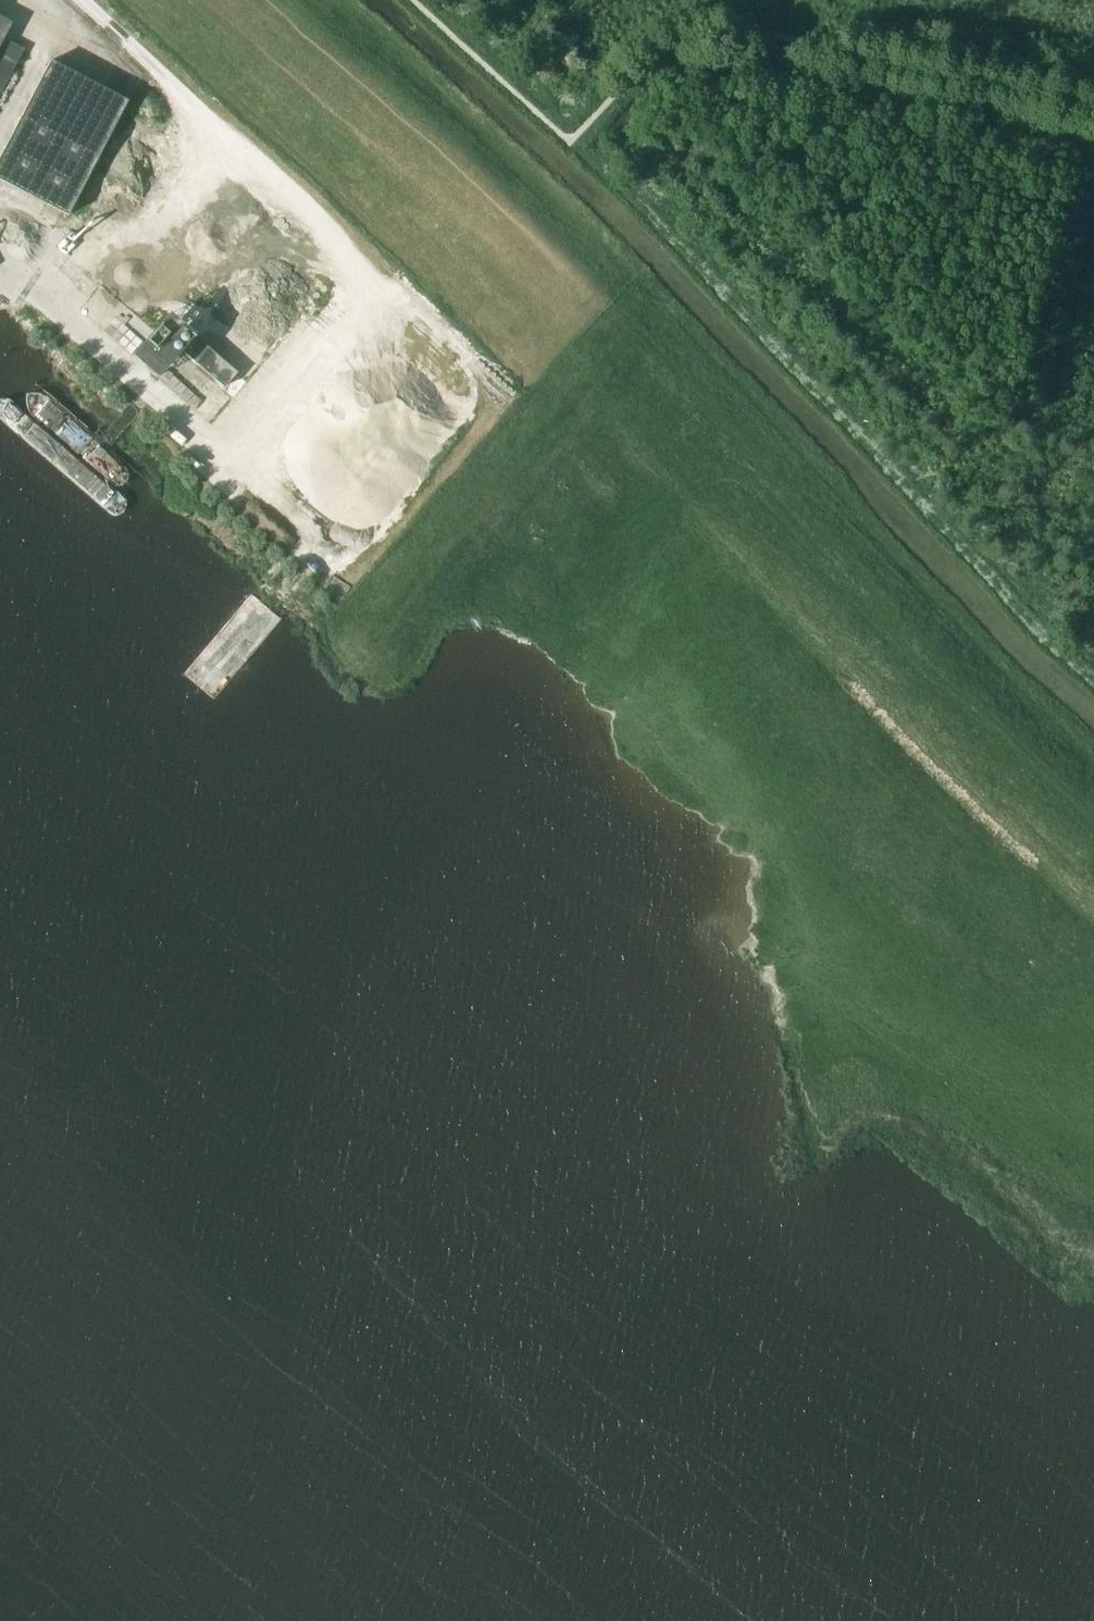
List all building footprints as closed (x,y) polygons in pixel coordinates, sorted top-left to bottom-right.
[(21,49),(3,40),(12,22),(0,16),(0,89),(21,49)] [(0,159),(0,181),(69,216),(128,100),(51,60),(0,159)] [(238,372),(211,350),(170,316),(134,360),(159,380),(182,352),(198,365),(224,388),(238,372)]
